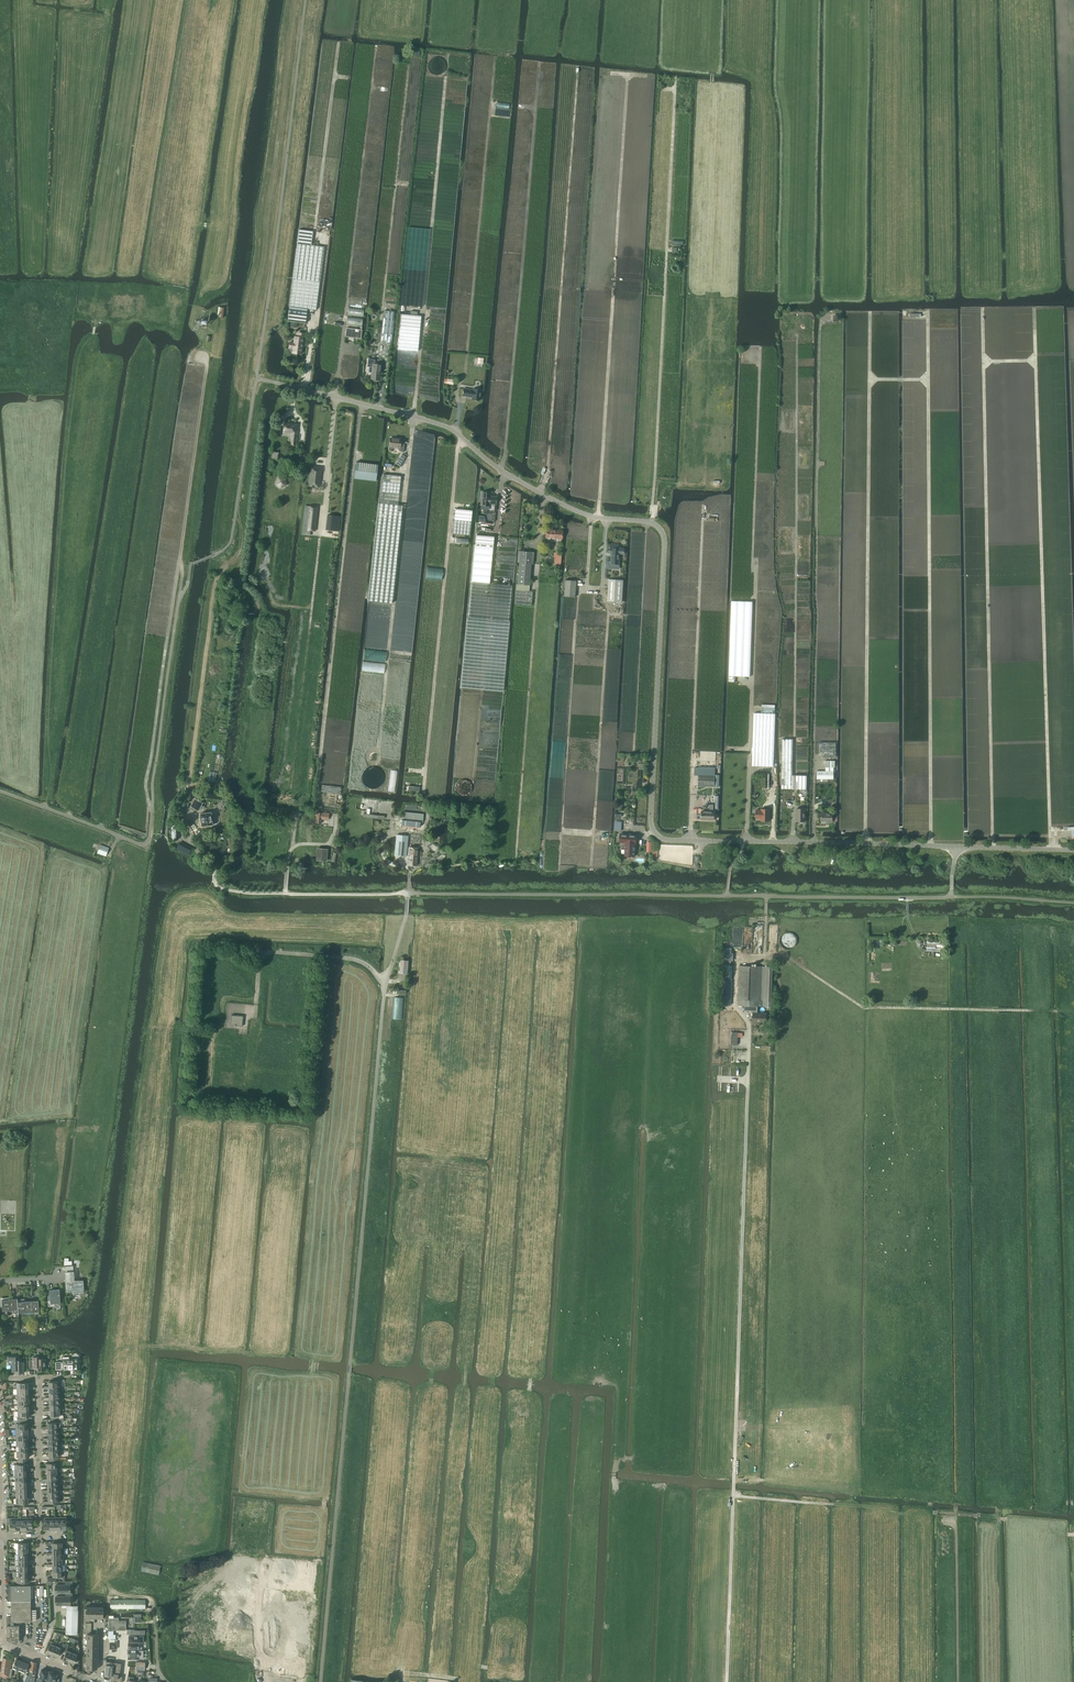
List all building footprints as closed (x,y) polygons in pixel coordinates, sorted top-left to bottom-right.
[(445,66),(444,64),(444,62),(443,61),(442,60),(440,58),(439,58),(437,57),(435,57),(434,58),(432,58),(431,59),(430,60),(429,61),(428,63),(428,64),(428,66),(428,68),(428,69),(429,71),(430,72),(432,73),(433,74),(435,74),(436,74),(438,74),(440,73),(441,72),(442,71),(443,70),(444,69),(444,67),(445,66)] [(299,229),(297,243),(311,245),(313,231),(299,229)] [(311,245),(297,243),(293,280),(291,279),(288,306),(316,310),(324,247),(311,245)] [(287,321),(305,323),(307,309),(289,307),(287,321)] [(363,316),(364,309),(349,307),(348,314),(363,316)] [(393,311),(383,310),(380,343),(390,344),(393,311)] [(398,349),(418,351),(421,316),(401,314),(398,349)] [(347,324),(362,326),(363,318),(348,316),(347,324)] [(200,324),(207,327),(209,320),(203,317),(200,324)] [(347,331),(344,331),(344,334),(346,334),(345,338),(359,339),(360,333),(354,332),(355,328),(348,327),(347,331)] [(288,349),(292,349),(292,354),(293,354),(294,355),(295,355),(296,354),(300,355),(301,344),(302,344),(303,334),(297,334),(297,338),(294,338),(293,343),(289,343),(288,349)] [(379,381),(380,365),(374,365),(375,361),(368,361),(367,368),(368,368),(367,373),(370,373),(370,380),(379,381)] [(471,400),(473,400),(473,401),(476,401),(476,400),(478,401),(480,390),(472,389),(472,390),(462,389),(461,396),(471,397),(471,400)] [(290,442),(292,443),(291,446),(296,446),(298,425),(284,424),(283,434),(291,435),(290,442)] [(400,444),(401,439),(389,438),(388,449),(391,450),(393,448),(393,447),(398,447),(397,449),(399,451),(403,451),(404,444),(400,444)] [(376,481),(376,480),(378,464),(367,463),(356,462),(354,478),(376,481)] [(308,487),(320,488),(322,468),(317,467),(310,466),(308,487)] [(383,474),(382,481),(400,483),(401,476),(383,474)] [(400,483),(382,481),(380,503),(379,502),(368,601),(392,603),(402,505),(398,504),(400,483)] [(491,496),(491,493),(488,492),(487,492),(486,491),(485,492),(484,492),(480,491),(480,505),(490,506),(490,504),(496,504),(496,497),(491,496)] [(318,507),(305,505),(304,514),(306,514),(305,522),(304,521),(302,534),(311,535),(311,530),(315,531),(315,530),(317,508),(318,507)] [(472,510),(455,509),(453,533),(470,535),(472,510)] [(327,515),(326,530),(338,531),(339,531),(340,516),(332,515),(327,515)] [(545,537),(558,538),(562,539),(562,530),(546,529),(545,537)] [(475,545),(493,547),(494,536),(476,535),(475,545)] [(611,565),(619,565),(619,554),(623,554),(623,552),(624,552),(624,551),(624,549),(618,546),(618,544),(610,544),(610,553),(611,553),(611,565)] [(519,562),(518,583),(516,583),(515,604),(531,605),(532,591),(528,590),(531,563),(533,563),(534,552),(518,550),(517,562),(519,562)] [(425,579),(441,581),(443,568),(427,566),(425,579)] [(607,601),(621,602),(623,580),(609,579),(607,601)] [(563,596),(574,597),(575,581),(564,580),(563,596)] [(468,617),(461,687),(503,691),(509,621),(512,586),(472,582),(469,617),(468,617)] [(731,601),(728,676),(750,676),(753,601),(731,601)] [(775,714),(754,713),(752,753),(759,753),(759,766),(773,766),(775,714)] [(781,762),(792,762),(793,739),(782,739),(781,762)] [(819,742),(819,757),(835,757),(836,743),(819,742)] [(817,771),(817,774),(817,779),(833,779),(833,774),(833,767),(835,767),(835,761),(825,761),(825,767),(825,771),(817,771)] [(792,762),(781,762),(781,788),(806,789),(806,775),(792,775),(792,762)] [(384,778),(383,776),(383,773),(382,772),(381,770),(378,768),(376,767),(374,767),(373,767),(371,767),(368,767),(367,768),(365,770),(364,771),(362,773),(362,776),(361,778),(362,780),(362,782),(363,784),(364,785),(366,787),(368,788),(370,788),(372,789),(374,789),(376,788),(378,787),(380,786),(382,784),(383,782),(383,780),(384,778)] [(698,786),(704,786),(714,786),(715,775),(698,775),(698,786)] [(472,788),(472,786),(472,784),(471,783),(470,782),(468,780),(467,779),(465,779),(464,779),(462,779),(461,779),(459,780),(458,781),(457,782),(456,784),(455,786),(455,787),(455,789),(456,791),(457,792),(457,793),(459,795),(460,795),(461,796),(463,796),(465,796),(467,796),(468,795),(470,794),(471,792),(472,791),(472,789),(472,788)] [(321,792),(341,794),(342,787),(322,784),(321,792)] [(191,806),(190,807),(191,807),(193,808),(193,807),(196,809),(195,809),(196,809),(198,810),(198,811),(198,810),(200,808),(202,809),(204,806),(201,805),(202,803),(203,802),(202,802),(195,798),(196,798),(195,798),(195,799),(191,806)] [(713,811),(713,804),(709,804),(709,811),(701,811),(701,819),(714,820),(714,811),(713,811)] [(315,822),(326,823),(327,813),(322,812),(323,808),(314,807),(314,812),(316,812),(315,822)] [(796,821),(805,821),(805,808),(796,808),(796,821)] [(769,809),(761,809),(761,810),(756,810),(756,816),(761,816),(761,820),(769,820),(769,809)] [(401,825),(419,827),(420,821),(423,822),(424,814),(404,811),(403,820),(402,819),(401,825)] [(208,813),(204,813),(201,813),(200,813),(200,814),(201,818),(201,821),(202,825),(202,826),(202,825),(212,824),(213,824),(214,824),(215,824),(213,812),(211,812),(210,812),(208,813)] [(821,821),(832,821),(832,813),(821,813),(821,821)] [(395,855),(406,856),(408,835),(397,834),(395,855)] [(625,856),(634,856),(635,843),(636,843),(636,834),(620,834),(620,842),(625,842),(625,849),(622,849),(622,853),(625,854),(625,856)] [(180,842),(176,849),(184,853),(189,855),(192,849),(188,846),(180,842)] [(97,853),(106,856),(108,848),(100,845),(98,850),(97,853)] [(408,864),(417,865),(418,847),(409,846),(408,857),(408,861),(408,864)] [(316,861),(327,862),(328,849),(317,848),(316,861)] [(926,950),(935,950),(935,947),(945,948),(945,942),(935,942),(927,941),(926,950)] [(731,948),(722,948),(721,963),(731,963),(731,948)] [(398,972),(407,973),(408,960),(399,959),(398,972)] [(739,965),(738,1005),(744,1005),(744,1010),(753,1011),(753,1012),(752,1012),(752,1021),(766,1022),(767,1013),(757,1012),(758,1006),(760,1006),(771,1006),(772,967),(739,965)] [(230,1025),(242,1026),(243,1016),(231,1014),(230,1025)] [(79,1280),(66,1281),(66,1291),(80,1290),(84,1290),(83,1280),(79,1280)] [(50,1295),(47,1295),(48,1299),(50,1299),(50,1304),(54,1304),(55,1303),(60,1303),(59,1289),(49,1290),(50,1295)] [(9,1312),(18,1313),(17,1298),(2,1299),(2,1311),(8,1311),(8,1312),(9,1312)] [(18,1302),(17,1302),(18,1313),(23,1313),(23,1314),(26,1314),(39,1314),(39,1312),(38,1300),(33,1301),(32,1301),(32,1299),(29,1300),(29,1301),(24,1301),(24,1298),(17,1299),(18,1302)] [(8,1357),(8,1363),(9,1364),(10,1365),(12,1365),(12,1371),(19,1371),(19,1373),(24,1373),(24,1362),(19,1362),(19,1360),(16,1360),(15,1356),(8,1357)] [(55,1362),(56,1369),(61,1369),(61,1368),(63,1368),(63,1369),(68,1369),(68,1368),(70,1368),(71,1373),(78,1373),(77,1358),(69,1359),(69,1356),(63,1357),(63,1362),(61,1362),(61,1361),(55,1362)] [(33,1360),(29,1360),(29,1368),(33,1368),(37,1368),(37,1370),(46,1370),(45,1358),(37,1359),(37,1357),(32,1357),(33,1360)] [(50,1408),(47,1408),(47,1411),(50,1411),(50,1419),(63,1418),(63,1415),(62,1415),(62,1410),(63,1410),(63,1409),(62,1409),(59,1409),(50,1409),(50,1408)] [(17,1420),(18,1420),(27,1420),(27,1416),(30,1416),(30,1412),(30,1410),(18,1411),(18,1416),(17,1416),(17,1420)] [(50,1422),(48,1422),(48,1427),(48,1428),(60,1427),(59,1422),(63,1422),(63,1421),(63,1418),(50,1419),(50,1422)] [(18,1423),(16,1423),(16,1429),(28,1429),(28,1430),(31,1430),(31,1427),(28,1427),(28,1423),(27,1420),(18,1420),(18,1423)] [(49,1450),(49,1449),(46,1449),(46,1452),(49,1452),(49,1460),(58,1459),(58,1456),(61,1456),(61,1450),(49,1450)] [(20,1457),(20,1461),(27,1460),(26,1457),(29,1457),(29,1452),(29,1451),(19,1451),(17,1451),(17,1457),(20,1457)] [(47,1469),(59,1468),(58,1459),(49,1460),(49,1463),(47,1463),(47,1467),(47,1469)] [(15,1464),(15,1470),(27,1469),(27,1470),(30,1470),(30,1468),(27,1468),(27,1460),(20,1461),(20,1464),(15,1464)] [(9,1518),(7,1518),(7,1524),(9,1524),(9,1530),(15,1530),(15,1518),(9,1518)] [(140,1571),(158,1575),(160,1566),(142,1562),(140,1571)] [(53,1578),(47,1578),(47,1581),(56,1581),(56,1577),(63,1577),(63,1581),(65,1580),(65,1571),(53,1571),(53,1577),(53,1578)] [(28,1577),(16,1577),(16,1583),(21,1583),(21,1586),(26,1585),(26,1582),(28,1582),(28,1578),(28,1577)] [(56,1593),(65,1592),(70,1592),(70,1585),(72,1585),(72,1581),(65,1581),(65,1585),(56,1585),(56,1588),(55,1589),(55,1591),(56,1592),(56,1593)] [(11,1617),(7,1617),(7,1630),(7,1635),(7,1639),(11,1641),(12,1641),(15,1643),(16,1643),(16,1642),(19,1639),(19,1625),(21,1625),(21,1622),(31,1622),(31,1620),(37,1620),(36,1609),(31,1610),(31,1601),(31,1598),(33,1598),(33,1585),(26,1585),(21,1586),(8,1586),(8,1601),(11,1601),(11,1603),(11,1617)] [(56,1597),(55,1598),(55,1600),(56,1601),(56,1605),(58,1605),(59,1606),(61,1606),(62,1605),(71,1604),(71,1603),(72,1603),(74,1601),(74,1599),(72,1597),(72,1596),(72,1592),(70,1592),(65,1592),(66,1596),(56,1596),(56,1597)] [(110,1608),(145,1608),(145,1600),(110,1600),(110,1608)] [(84,1609),(84,1615),(86,1615),(86,1617),(103,1618),(103,1607),(86,1606),(86,1609),(84,1609)] [(78,1611),(67,1611),(66,1634),(77,1635),(78,1611)] [(108,1618),(108,1631),(113,1631),(113,1629),(116,1629),(125,1629),(125,1621),(118,1621),(118,1618),(109,1618),(108,1618)] [(86,1668),(97,1668),(98,1634),(87,1634),(86,1668)] [(128,1642),(128,1659),(138,1659),(138,1658),(143,1658),(143,1650),(138,1650),(139,1642),(143,1642),(143,1636),(128,1636),(128,1642)] [(51,1641),(46,1653),(51,1655),(55,1645),(56,1643),(51,1641)] [(59,1650),(62,1651),(65,1644),(62,1643),(60,1647),(55,1645),(51,1655),(57,1657),(59,1650)] [(62,1659),(68,1662),(72,1652),(66,1650),(68,1645),(65,1644),(62,1651),(65,1652),(62,1659)] [(72,1652),(68,1662),(73,1664),(77,1654),(72,1652)] [(1,1676),(9,1677),(12,1659),(12,1658),(3,1657),(3,1658),(1,1676)] [(13,1666),(19,1669),(22,1661),(16,1659),(13,1666)] [(22,1661),(19,1669),(26,1671),(29,1664),(22,1661)] [(106,1661),(104,1674),(111,1675),(112,1675),(113,1665),(114,1662),(106,1661)] [(135,1669),(144,1669),(145,1662),(136,1661),(135,1669)] [(111,1675),(110,1681),(117,1681),(122,1681),(122,1676),(120,1676),(121,1663),(114,1662),(113,1665),(112,1675),(111,1675)] [(49,1672),(44,1671),(42,1670),(41,1669),(37,1681),(40,1681),(45,1681),(49,1672)] [(51,1670),(50,1671),(49,1671),(49,1672),(45,1681),(58,1681),(59,1678),(56,1677),(57,1674),(56,1673),(54,1672),(51,1670)]
